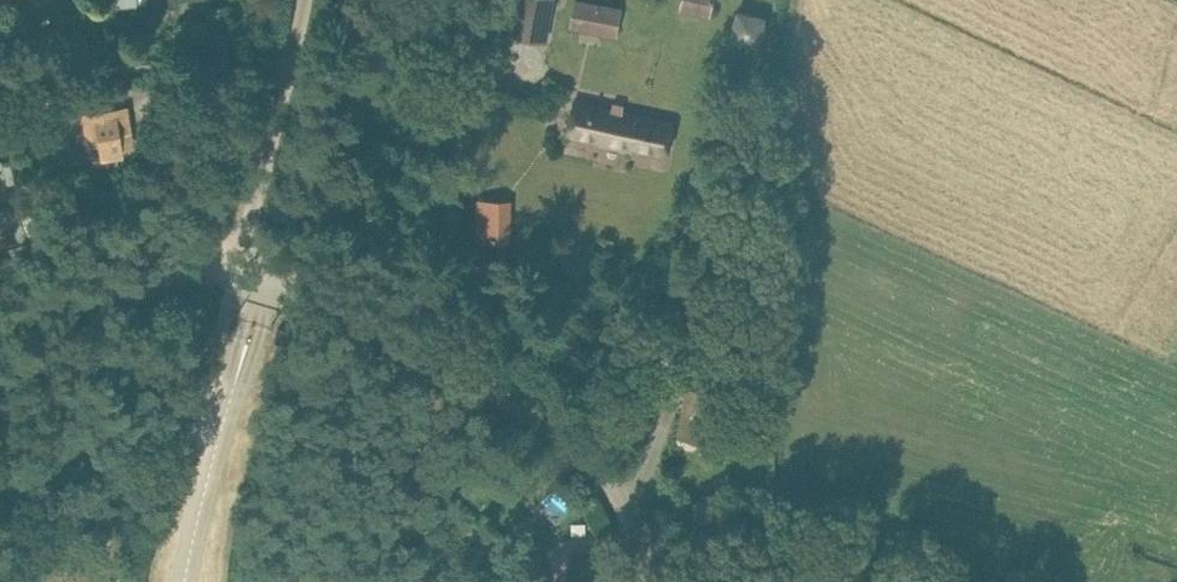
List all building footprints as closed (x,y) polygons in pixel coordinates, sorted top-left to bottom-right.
[(546,41),(554,0),(515,0),(508,34),(546,41)] [(613,36),(618,7),(578,0),(575,0),(570,28),(613,36)] [(709,17),(713,0),(680,0),(678,9),(709,17)] [(740,4),(733,34),(762,41),(769,11),(740,4)] [(629,156),(663,163),(672,122),(574,101),(565,142),(599,149),(601,142),(630,149),(629,156)] [(102,140),(104,153),(120,151),(119,145),(129,143),(123,109),(84,115),(87,142),(102,140)] [(475,239),(509,240),(510,200),(476,199),(475,239)] [(573,568),(568,581),(605,581),(606,580),(573,568)]
